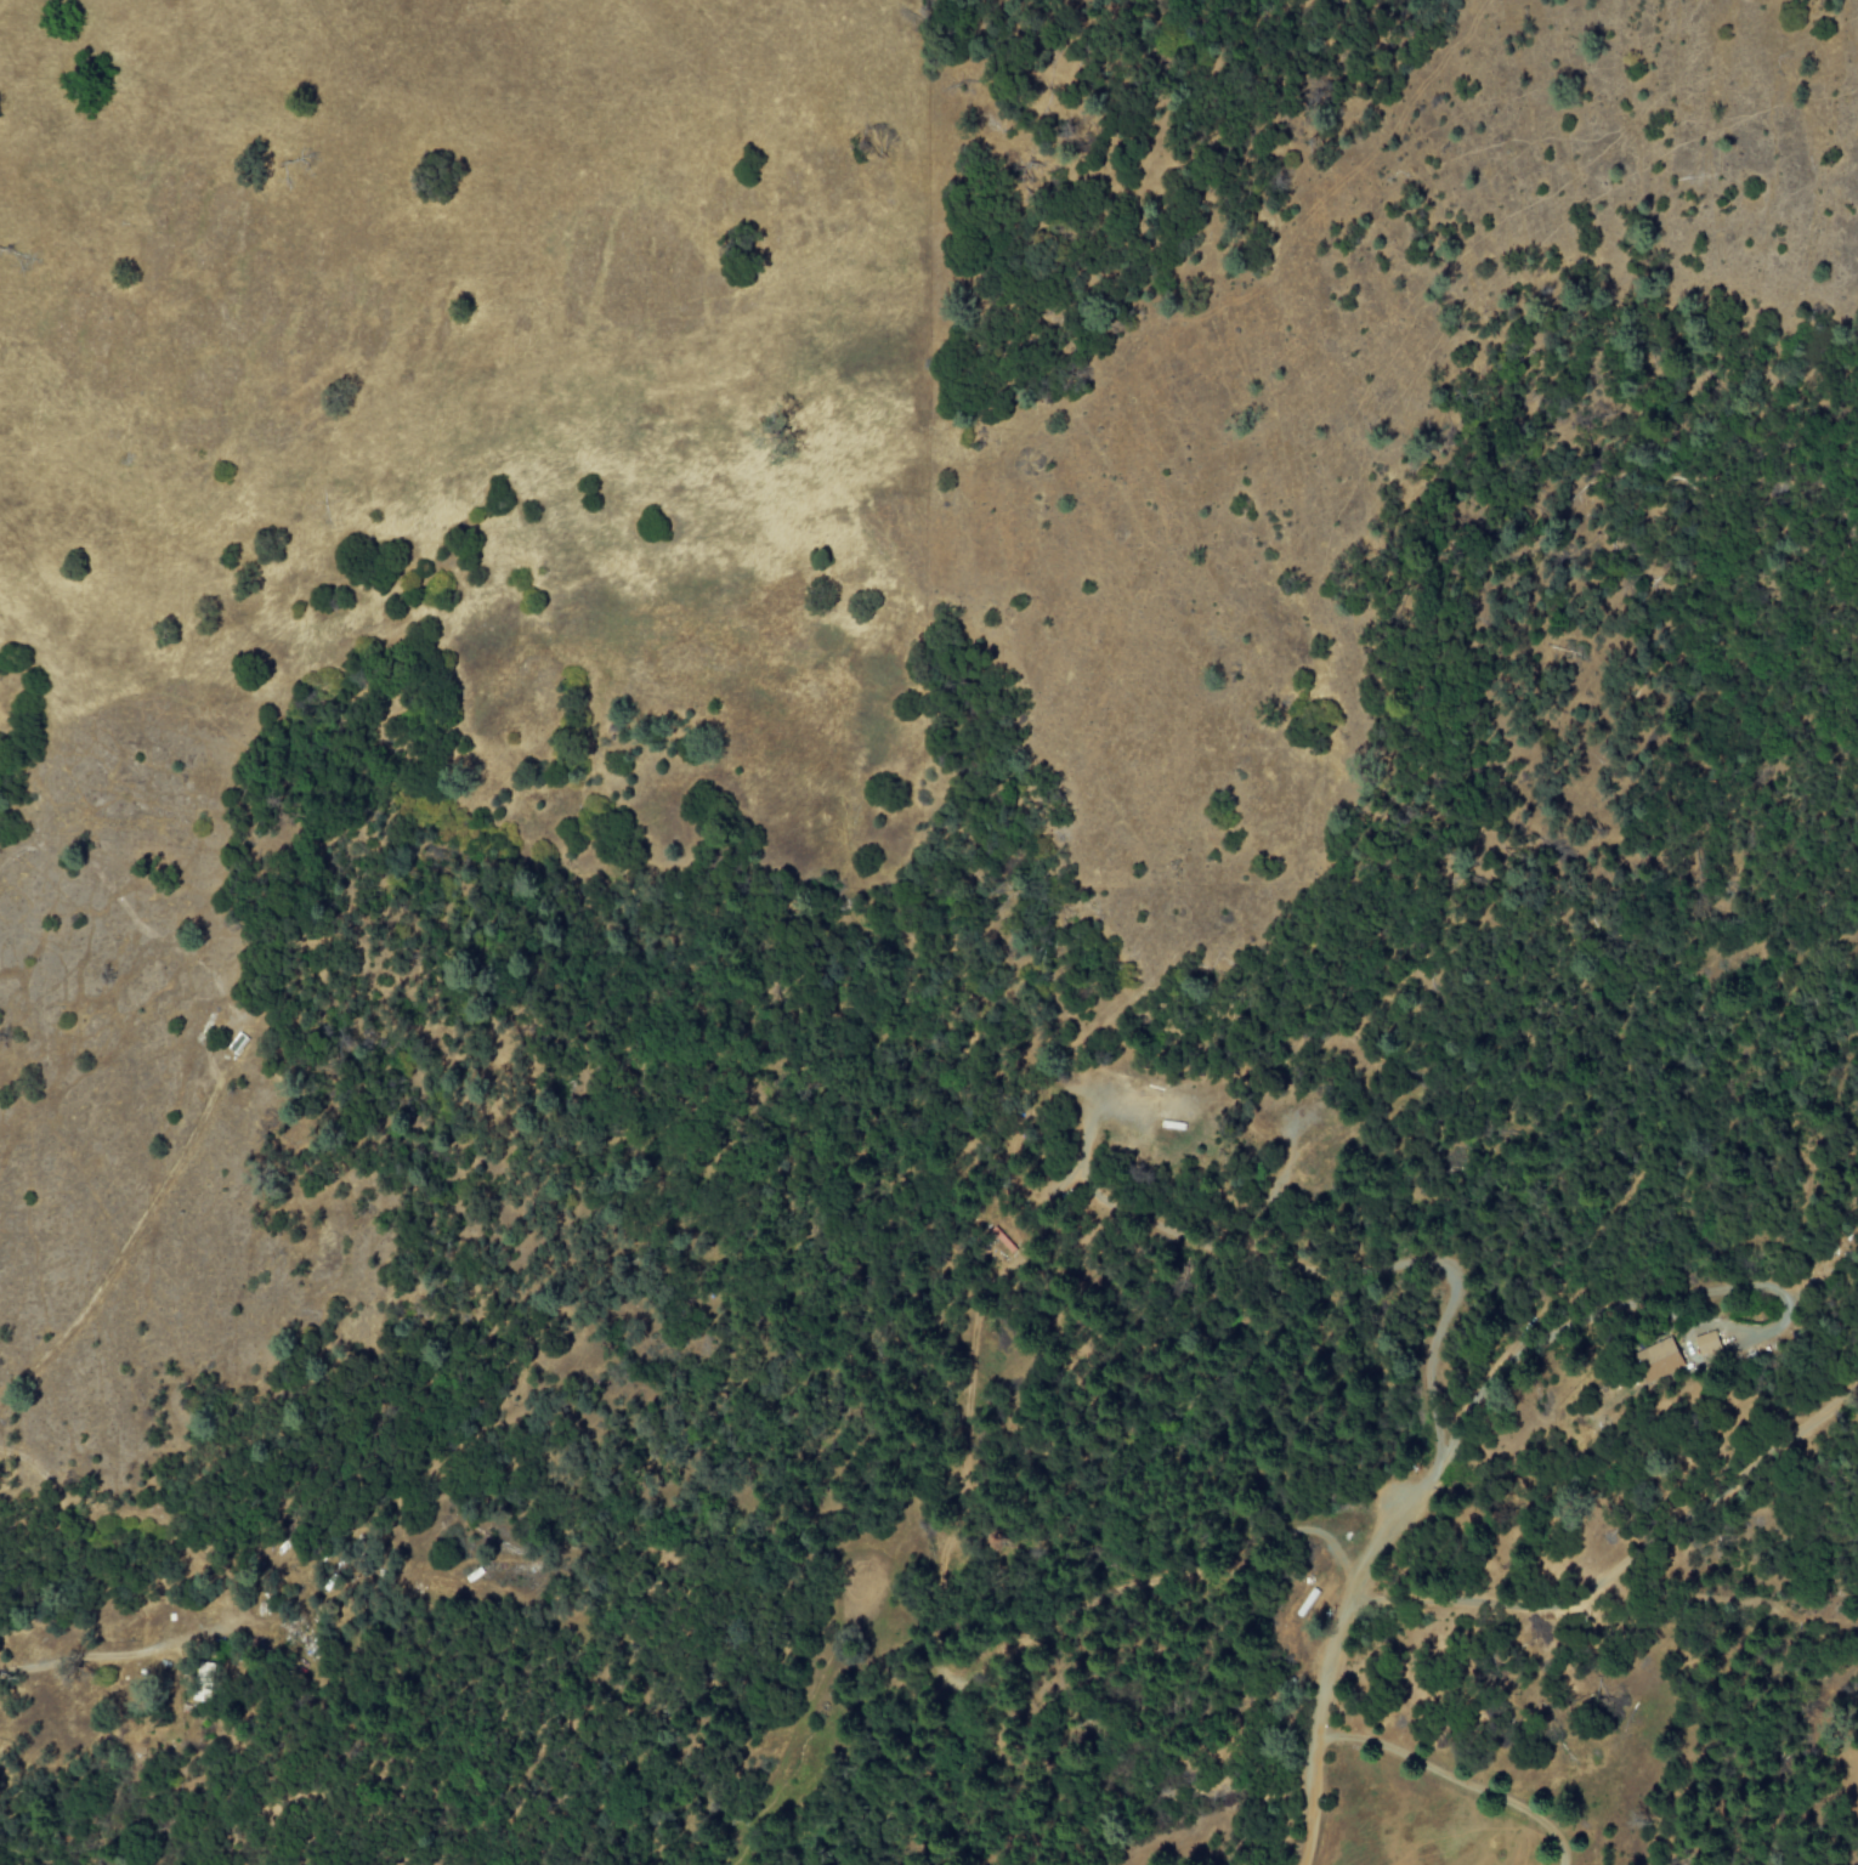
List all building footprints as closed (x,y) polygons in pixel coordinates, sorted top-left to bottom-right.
[(1682,1368),(1670,1339),(1631,1355),(1643,1384),(1682,1368)] [(208,1703),(211,1665),(196,1664),(194,1702),(208,1703)]
